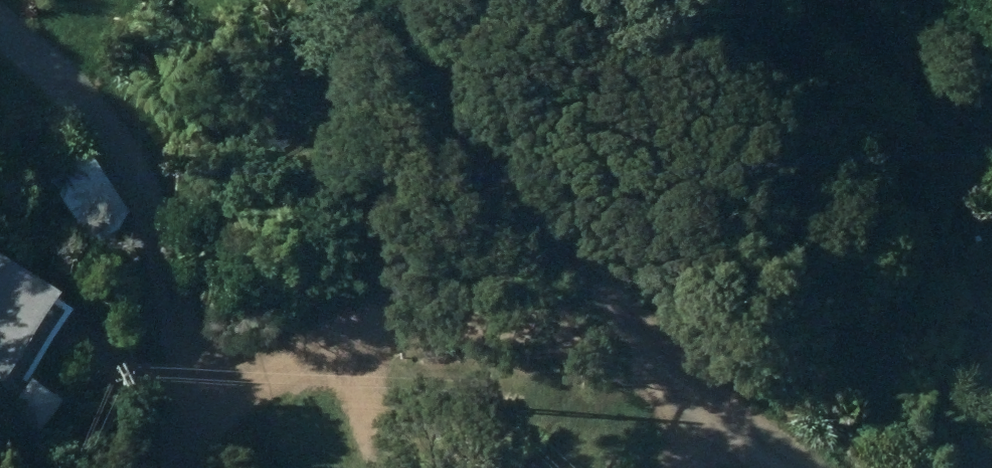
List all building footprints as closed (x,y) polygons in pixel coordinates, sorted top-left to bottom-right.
[(1,376),(60,286),(0,247),(0,375),(1,376)]
